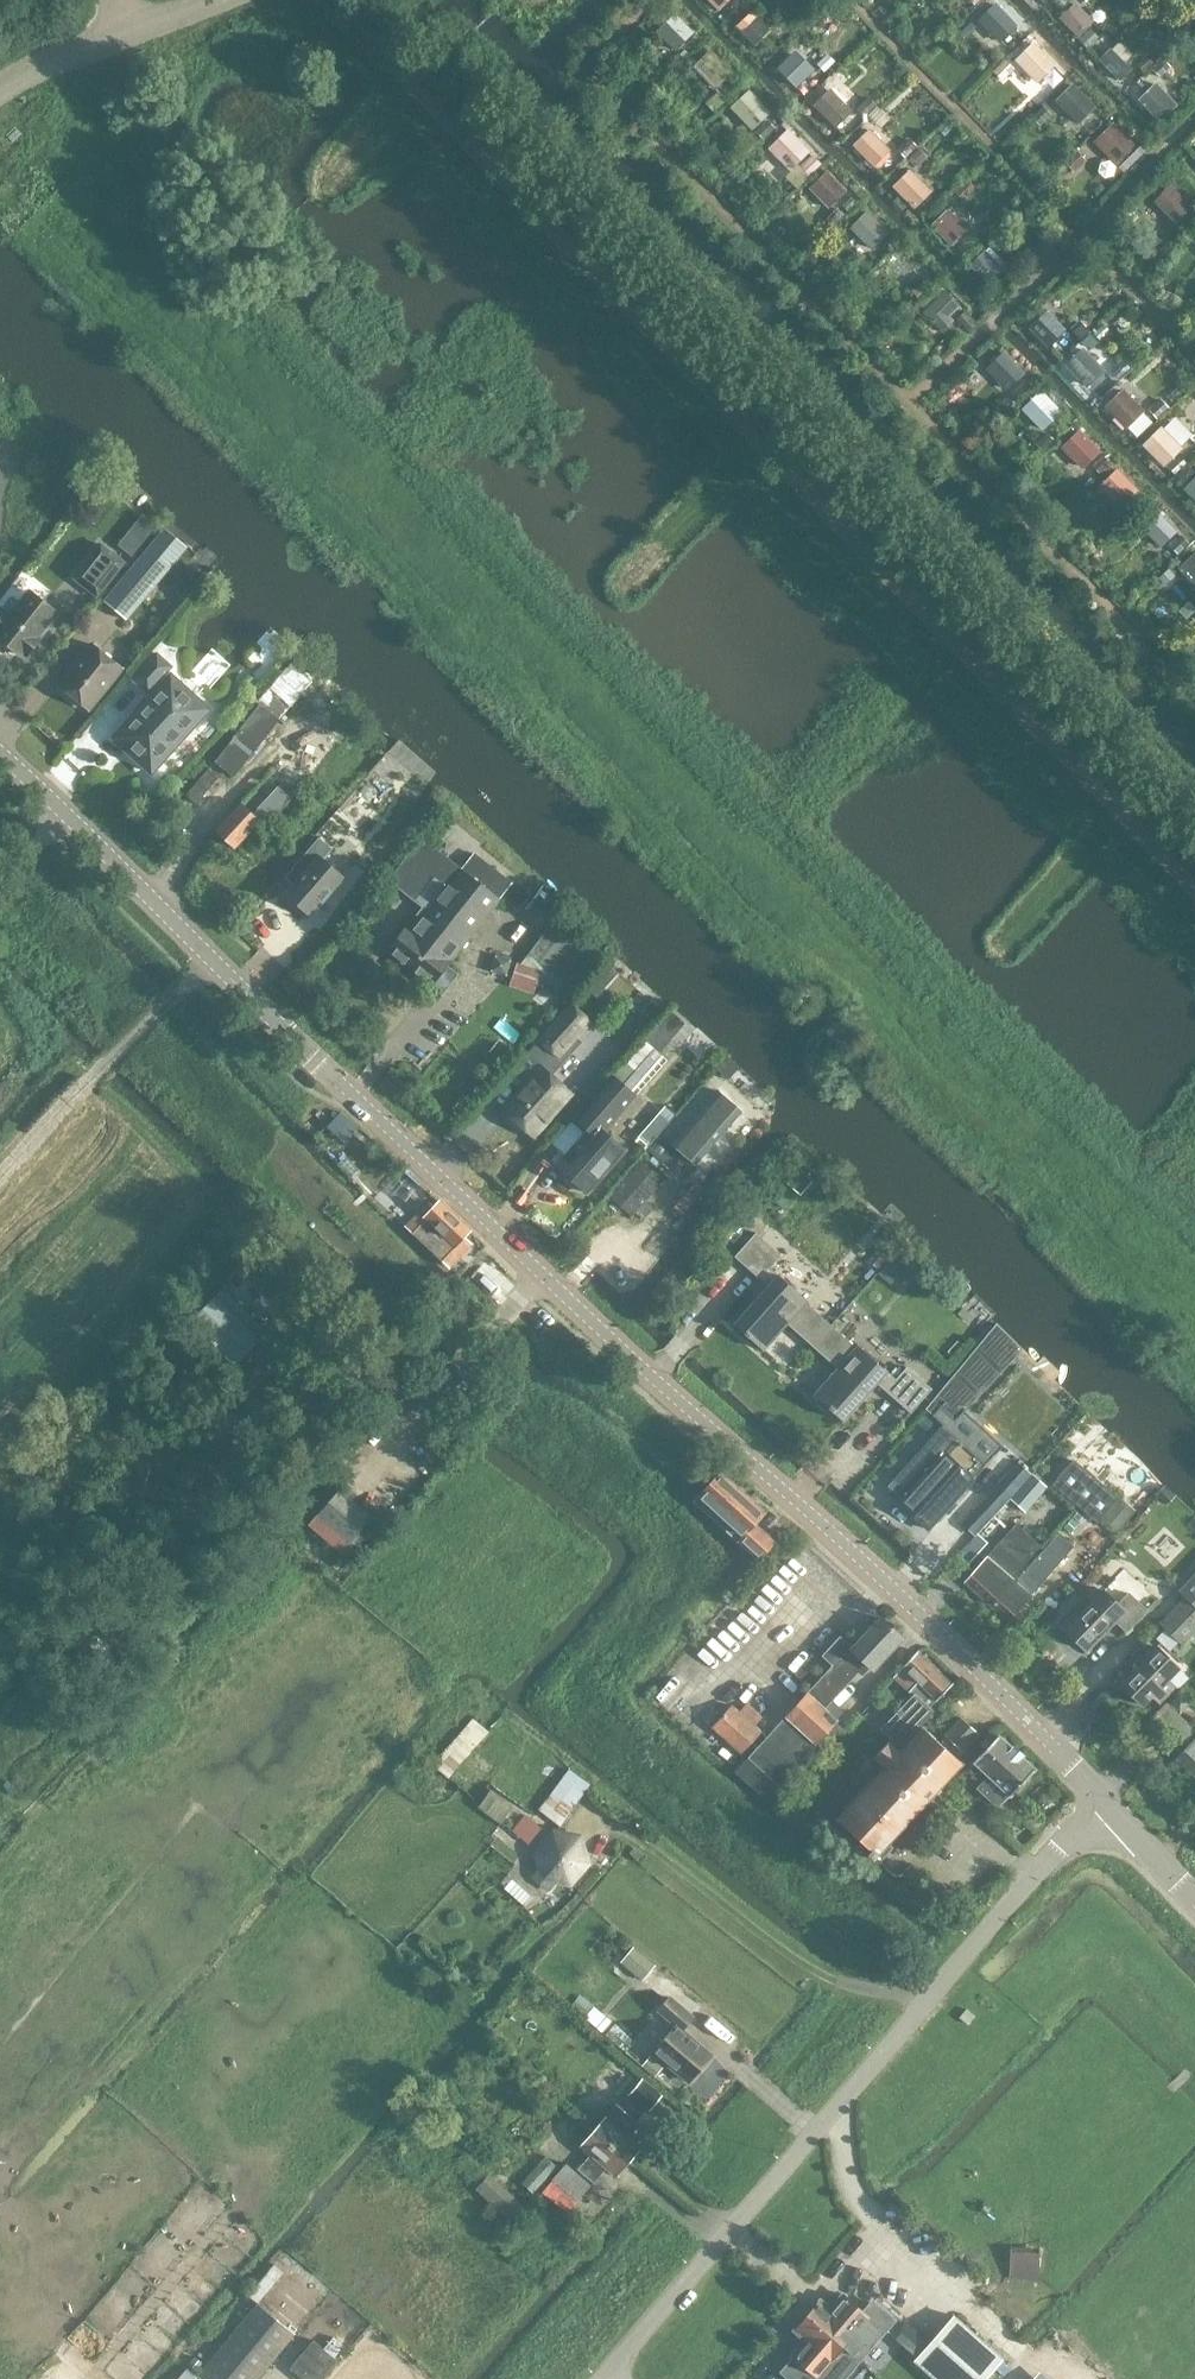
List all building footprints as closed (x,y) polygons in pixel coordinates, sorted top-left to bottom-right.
[(732,9),(754,32),(772,14),(759,0),(741,0),(732,9)] [(999,0),(990,0),(976,12),(995,35),(1015,18),(999,0)] [(1053,11),(1073,30),(1093,10),(1083,0),(1063,0),(1053,11)] [(694,29),(671,3),(651,21),(674,47),(694,29)] [(1101,57),(1118,73),(1137,54),(1119,37),(1101,57)] [(798,85),(816,66),(797,47),(778,66),(798,85)] [(700,66),(719,83),(733,67),(713,50),(700,66)] [(1145,63),(1126,79),(1145,101),(1164,85),(1145,63)] [(1064,65),(1045,85),(1067,107),(1086,87),(1064,65)] [(827,78),(812,96),(839,118),(854,100),(827,78)] [(774,104),(751,80),(734,96),(757,121),(774,104)] [(1114,119),(1093,139),(1117,163),(1138,143),(1114,119)] [(853,141),(875,165),(893,148),(872,124),(853,141)] [(904,155),(886,172),(909,196),(927,179),(904,155)] [(848,183),(823,160),(807,177),(831,200),(848,183)] [(1190,195),(1165,171),(1146,191),(1170,215),(1190,195)] [(950,205),(932,222),(953,244),(970,226),(950,205)] [(889,233),(867,211),(850,228),(872,250),(889,233)] [(960,249),(983,269),(999,251),(975,231),(960,249)] [(925,261),(904,240),(886,259),(907,279),(925,261)] [(941,331),(968,306),(948,284),(921,309),(941,331)] [(1041,295),(1024,312),(1041,329),(1058,312),(1041,295)] [(1076,325),(1057,344),(1078,364),(1097,345),(1076,325)] [(1024,360),(1000,336),(980,356),(1004,380),(1024,360)] [(1044,428),(1064,409),(1043,387),(1023,406),(1044,428)] [(1125,387),(1105,406),(1135,438),(1155,419),(1125,387)] [(1194,434),(1194,432),(1176,411),(1143,441),(1163,463),(1194,434)] [(1096,434),(1074,414),(1056,434),(1078,454),(1096,434)] [(1177,471),(1194,490),(1194,453),(1177,471)] [(1116,465),(1092,490),(1115,511),(1138,486),(1116,465)] [(1178,519),(1153,494),(1135,513),(1160,538),(1178,519)] [(136,549),(158,522),(143,511),(122,537),(136,549)] [(126,619),(184,549),(163,530),(104,601),(126,619)] [(97,595),(123,561),(100,543),(74,577),(97,595)] [(60,615),(29,591),(10,615),(1,608),(0,610),(0,637),(22,655),(24,653),(26,655),(39,638),(37,637),(45,626),(49,629),(60,615)] [(89,709),(122,669),(91,643),(58,684),(89,709)] [(157,653),(133,679),(148,693),(172,666),(157,653)] [(151,772),(208,709),(170,675),(113,738),(151,772)] [(234,776),(279,719),(260,704),(233,738),(233,739),(215,762),(234,776)] [(382,776),(401,755),(393,748),(375,769),(382,776)] [(358,828),(395,787),(382,776),(375,769),(338,809),(358,828)] [(241,802),(216,830),(235,847),(260,820),(261,821),(279,801),(272,795),(254,814),(241,802)] [(343,877),(322,859),(332,848),(319,837),(287,873),(296,881),(285,893),(310,915),(343,877)] [(431,984),(499,898),(512,882),(474,852),(461,869),(421,837),(388,879),(422,907),(416,914),(441,933),(412,970),(431,984)] [(412,970),(441,933),(416,914),(388,950),(412,970)] [(535,985),(540,969),(516,961),(511,978),(535,985)] [(558,1056),(590,1021),(570,1003),(539,1039),(558,1056)] [(648,1035),(660,1047),(687,1020),(675,1008),(648,1035)] [(604,1131),(635,1095),(631,1091),(663,1056),(644,1039),(575,1118),(589,1130),(557,1166),(562,1170),(563,1176),(566,1181),(571,1185),(576,1187),(582,1188),(587,1192),(625,1149),(604,1131)] [(533,1136),(571,1093),(541,1066),(503,1109),(507,1112),(507,1118),(516,1126),(522,1126),(533,1136)] [(327,1128),(344,1144),(358,1129),(340,1113),(327,1128)] [(645,1200),(662,1180),(641,1161),(610,1195),(632,1214),(635,1211),(643,1218),(653,1207),(645,1200)] [(811,1180),(792,1163),(780,1178),(799,1194),(811,1180)] [(431,1203),(407,1228),(448,1267),(471,1242),(465,1236),(470,1230),(471,1230),(439,1200),(434,1206),(431,1203)] [(767,1265),(778,1252),(754,1231),(733,1255),(768,1286),(778,1275),(767,1265)] [(830,1325),(803,1301),(805,1298),(779,1274),(778,1275),(768,1286),(769,1286),(735,1325),(761,1348),(787,1319),(814,1343),(830,1325)] [(266,1329),(225,1290),(217,1298),(216,1297),(193,1321),(235,1363),(259,1339),(258,1338),(266,1329)] [(877,1382),(886,1371),(887,1370),(860,1347),(857,1349),(830,1325),(814,1343),(842,1367),(816,1396),(842,1419),(876,1381),(877,1382)] [(1057,1402),(991,1343),(964,1372),(1044,1444),(1052,1435),(1063,1444),(1086,1418),(1061,1396),(1057,1402)] [(910,1412),(931,1388),(909,1368),(898,1381),(886,1371),(877,1382),(910,1412)] [(928,1528),(973,1478),(944,1451),(899,1501),(928,1528)] [(1119,1497),(1075,1459),(1054,1484),(1098,1521),(1119,1497)] [(701,1498),(697,1502),(739,1540),(738,1541),(759,1560),(762,1557),(775,1542),(755,1523),(765,1512),(754,1501),(750,1498),(721,1471),(701,1493),(701,1492),(698,1495),(701,1498)] [(1026,1509),(1046,1486),(1032,1473),(1011,1496),(1026,1509)] [(975,1534),(976,1533),(993,1515),(1011,1495),(997,1483),(962,1522),(975,1534)] [(378,1522),(371,1516),(340,1489),(311,1522),(341,1548),(349,1539),(357,1546),(378,1522)] [(1114,1538),(1078,1508),(1061,1528),(1097,1558),(1114,1538)] [(985,1541),(1001,1523),(993,1515),(976,1533),(985,1541)] [(1030,1595),(1075,1546),(1060,1532),(1015,1581),(1030,1595)] [(967,1564),(987,1542),(985,1541),(976,1533),(975,1534),(957,1555),(967,1564)] [(1013,1579),(1040,1549),(1025,1535),(1004,1558),(1010,1563),(1003,1570),(1013,1579)] [(1013,1579),(1003,1570),(988,1556),(965,1581),(990,1604),(1013,1579)] [(1179,1591),(1185,1597),(1161,1622),(1183,1643),(1194,1630),(1194,1574),(1179,1591)] [(1030,1595),(1015,1581),(1013,1579),(990,1604),(1008,1620),(1030,1595)] [(1126,1631),(1147,1610),(1129,1592),(1118,1603),(1103,1589),(1064,1628),(1086,1650),(1114,1621),(1126,1631)] [(873,1668),(901,1637),(902,1637),(881,1617),(880,1618),(852,1649),(821,1683),(818,1680),(807,1692),(823,1707),(857,1670),(862,1675),(871,1666),(873,1668)] [(1167,1679),(1179,1668),(1156,1646),(1120,1683),(1142,1705),(1152,1694),(1159,1701),(1174,1686),(1167,1679)] [(952,1683),(940,1672),(917,1651),(894,1675),(909,1690),(917,1682),(936,1700),(952,1683)] [(837,1720),(823,1707),(807,1692),(786,1716),(816,1743),(837,1720)] [(771,1705),(760,1695),(752,1704),(763,1714),(771,1705)] [(1191,1735),(1194,1731),(1194,1729),(1185,1719),(1184,1720),(1163,1700),(1139,1726),(1150,1736),(1163,1722),(1180,1738),(1174,1745),(1182,1753),(1177,1758),(1194,1775),(1194,1738),(1191,1735)] [(927,1720),(907,1701),(894,1714),(895,1716),(912,1731),(914,1733),(927,1720)] [(760,1731),(754,1725),(761,1717),(746,1704),(739,1711),(732,1705),(713,1726),(741,1752),(760,1731)] [(778,1785),(816,1743),(786,1716),(748,1757),(778,1785)] [(912,1731),(895,1716),(889,1722),(906,1737),(912,1731)] [(962,1751),(979,1733),(961,1717),(945,1735),(946,1735),(941,1741),(956,1755),(961,1750),(962,1751)] [(448,1777),(489,1731),(473,1719),(445,1751),(433,1765),(448,1777)] [(887,1842),(961,1762),(923,1726),(899,1752),(887,1742),(875,1755),(886,1766),(837,1818),(868,1847),(865,1850),(873,1857),(875,1854),(880,1859),(892,1846),(887,1842)] [(1010,1796),(1036,1769),(999,1734),(973,1761),(989,1776),(978,1788),(998,1806),(1009,1794),(1010,1796)] [(778,1785),(748,1757),(736,1771),(766,1798),(778,1785)] [(560,1825),(589,1784),(568,1769),(539,1811),(560,1825)] [(541,1827),(525,1814),(524,1816),(512,1807),(513,1807),(490,1789),(477,1805),(501,1823),(502,1821),(514,1829),(513,1830),(528,1842),(541,1827)] [(587,1862),(579,1837),(553,1832),(536,1852),(541,1865),(532,1875),(548,1889),(556,1879),(570,1882),(587,1862)] [(514,1876),(507,1884),(526,1900),(533,1892),(514,1876)] [(655,1965),(633,1946),(621,1961),(643,1980),(655,1965)] [(913,1972),(919,1967),(914,1962),(909,1968),(913,1972)] [(712,2054),(682,2029),(693,2016),(670,1997),(659,2010),(676,2025),(654,2052),(688,2081),(712,2054)] [(965,2010),(958,2018),(966,2025),(973,2017),(965,2010)] [(610,2038),(619,2027),(612,2021),(603,2032),(610,2038)] [(649,2071),(657,2061),(650,2055),(642,2065),(649,2071)] [(647,2107),(660,2092),(645,2080),(633,2094),(647,2107)] [(642,2147),(628,2135),(638,2123),(626,2113),(616,2125),(605,2115),(593,2130),(629,2161),(642,2147)] [(629,2161),(593,2130),(579,2145),(590,2154),(578,2168),(594,2182),(606,2167),(616,2176),(629,2161)] [(533,2192),(557,2166),(546,2156),(522,2182),(533,2192)] [(568,2210),(591,2184),(566,2163),(543,2189),(568,2210)] [(475,2191),(508,2222),(523,2207),(490,2175),(475,2191)] [(1010,2275),(1041,2276),(1041,2248),(1011,2247),(1010,2275)] [(252,2292),(261,2299),(283,2268),(274,2262),(252,2292)] [(820,2301),(808,2315),(844,2347),(860,2360),(892,2324),(870,2304),(863,2312),(843,2295),(830,2309),(820,2301)] [(194,2322),(167,2301),(157,2314),(184,2335),(194,2322)] [(295,2333),(258,2302),(197,2375),(202,2378),(257,2378),(295,2333)] [(1003,2359),(953,2314),(914,2359),(936,2378),(985,2378),(1003,2359)] [(781,2373),(789,2378),(844,2378),(860,2360),(844,2347),(808,2315),(795,2330),(807,2340),(793,2355),(788,2361),(790,2363),(781,2373)] [(929,2336),(910,2320),(897,2335),(916,2351),(929,2336)] [(336,2359),(318,2344),(293,2373),(301,2378),(319,2378),(336,2359)] [(198,2373),(191,2366),(179,2378),(193,2378),(198,2373)]
